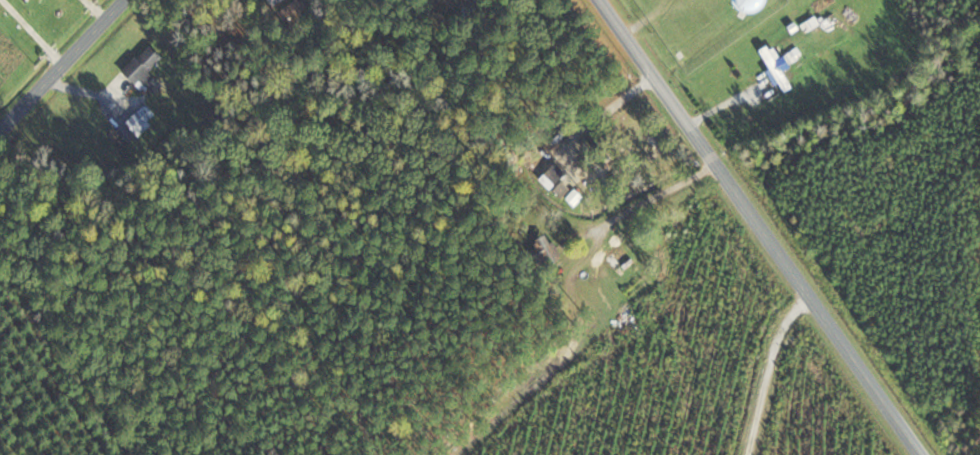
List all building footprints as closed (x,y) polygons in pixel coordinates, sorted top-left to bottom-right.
[(725,10),(725,0),(702,0),(702,8),(725,10)] [(147,71),(161,57),(147,43),(119,71),(134,86),(138,82),(143,86),(153,76),(147,71)] [(790,87),(767,46),(759,50),(783,91),(790,87)] [(558,257),(545,233),(529,243),(542,266),(558,257)] [(629,255),(621,246),(605,259),(613,269),(629,255)]
